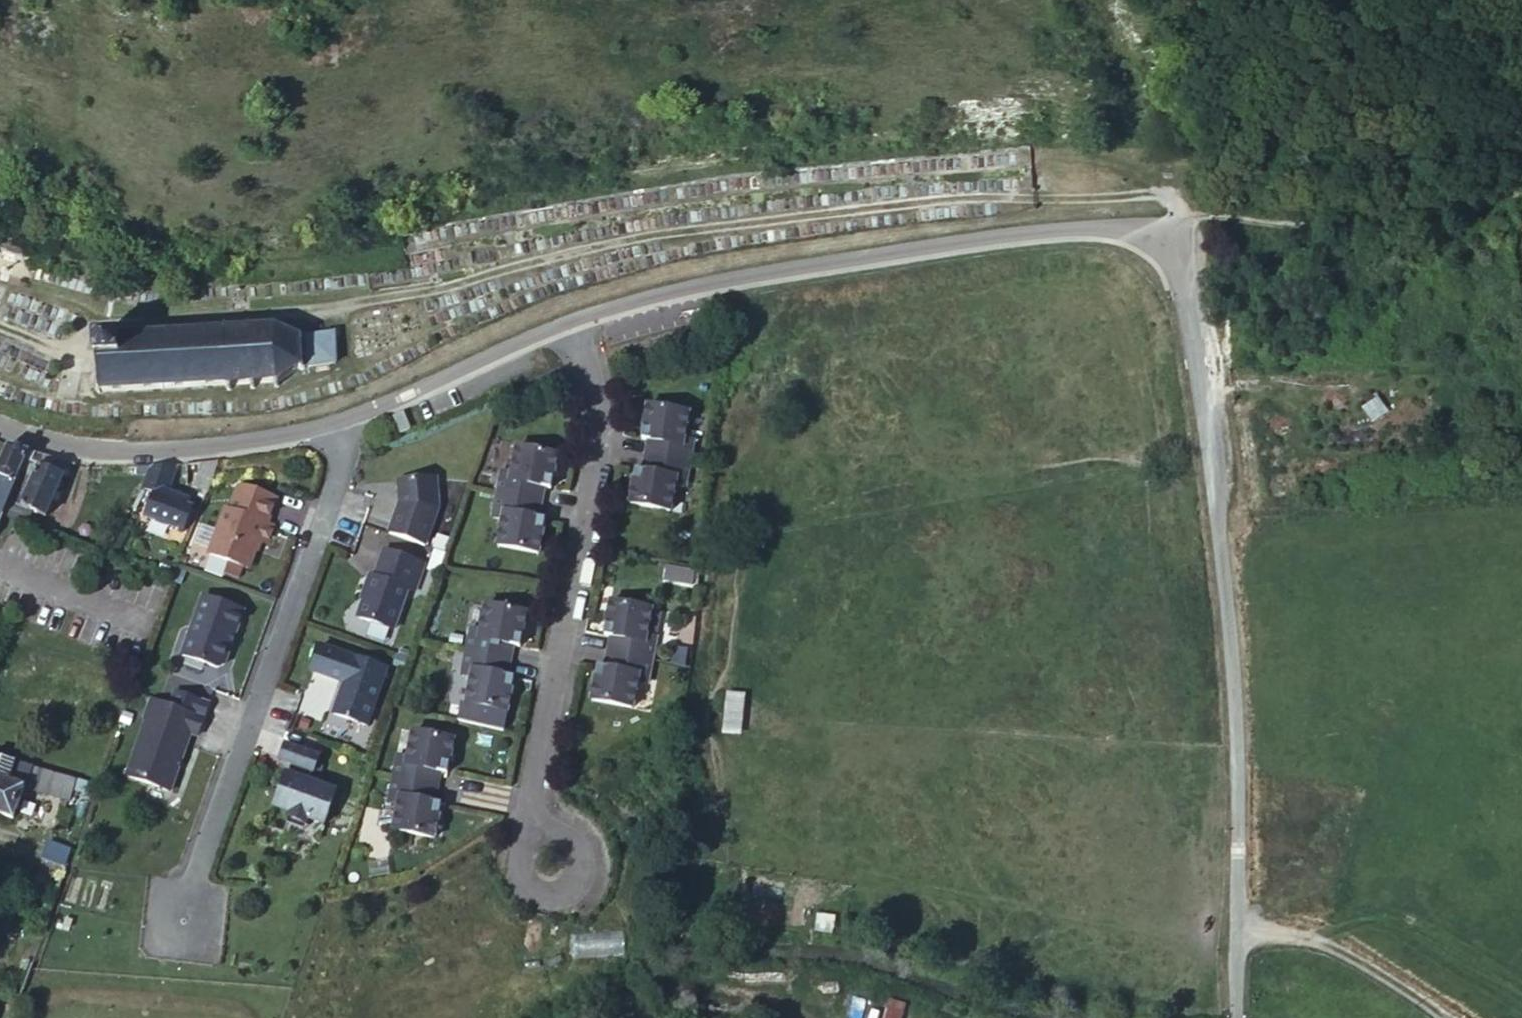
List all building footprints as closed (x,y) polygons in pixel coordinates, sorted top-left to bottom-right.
[(335,367),(334,334),(313,335),(309,328),(292,319),(275,320),(275,326),(256,327),(256,321),(251,322),(251,327),(232,328),(230,322),(225,322),(226,329),(99,337),(95,333),(91,337),(95,340),(97,388),(94,393),(98,395),(101,392),(227,386),(227,391),(233,390),(233,385),(250,384),(251,390),(257,389),(257,384),(275,383),(276,387),(281,387),(281,380),(298,368),(298,372),(304,373),(304,369),(335,367)] [(652,452),(696,461),(700,438),(690,436),(696,409),(655,401),(648,436),(655,437),(652,452)] [(403,414),(392,419),(399,436),(410,432),(403,414)] [(503,467),(499,490),(542,498),(545,483),(552,484),(559,450),(518,442),(513,469),(503,467)] [(8,443),(0,462),(0,513),(3,515),(29,449),(27,449),(8,443)] [(67,463),(29,449),(3,515),(25,523),(31,510),(46,516),(69,463),(67,463)] [(691,484),(696,461),(652,452),(649,468),(642,467),(635,501),(676,509),(681,482),(691,484)] [(145,474),(140,487),(153,492),(143,516),(181,532),(191,507),(186,504),(188,499),(166,490),(177,462),(149,463),(145,474)] [(149,463),(136,464),(137,475),(145,474),(149,463)] [(404,502),(393,533),(429,545),(442,507),(439,477),(402,480),(404,502)] [(274,495),(239,483),(232,509),(226,506),(209,552),(248,566),(258,538),(265,541),(271,524),(265,521),(274,495)] [(542,498),(499,490),(494,513),(504,515),(498,541),(539,549),(546,516),(539,514),(542,498)] [(428,563),(388,550),(378,577),(374,575),(368,591),(370,592),(362,617),(397,629),(411,589),(418,592),(428,563)] [(245,610),(205,596),(184,653),(219,666),(225,663),(245,610)] [(613,648),(657,657),(661,634),(651,632),(657,605),(616,597),(609,632),(616,633),(613,648)] [(475,625),(471,648),(514,657),(517,642),(524,643),(531,609),(490,600),(485,627),(475,625)] [(390,669),(325,645),(316,670),(349,683),(337,714),(369,726),(390,669)] [(514,657),(471,648),(466,671),(476,673),(470,700),(511,708),(518,674),(511,672),(514,657)] [(652,680),(657,657),(613,648),(610,664),(603,663),(597,697),(637,705),(642,679),(652,680)] [(743,738),(746,696),(726,695),(724,737),(743,738)] [(205,716),(153,697),(126,773),(170,789),(191,732),(198,734),(205,716)] [(402,750),(397,773),(440,782),(443,767),(450,769),(458,734),(417,726),(412,752),(402,750)] [(305,750),(271,738),(265,754),(277,759),(274,768),(272,768),(261,800),(277,806),(275,811),(292,817),(293,812),(310,818),(321,786),(295,776),(298,766),(299,766),(305,750)] [(41,791),(47,770),(0,758),(0,813),(13,818),(25,786),(41,791)] [(70,800),(76,777),(47,770),(41,791),(70,800)] [(440,782),(397,773),(392,796),(402,798),(396,825),(437,833),(444,799),(437,798),(440,782)] [(292,817),(275,811),(273,816),(290,822),(292,817)]
